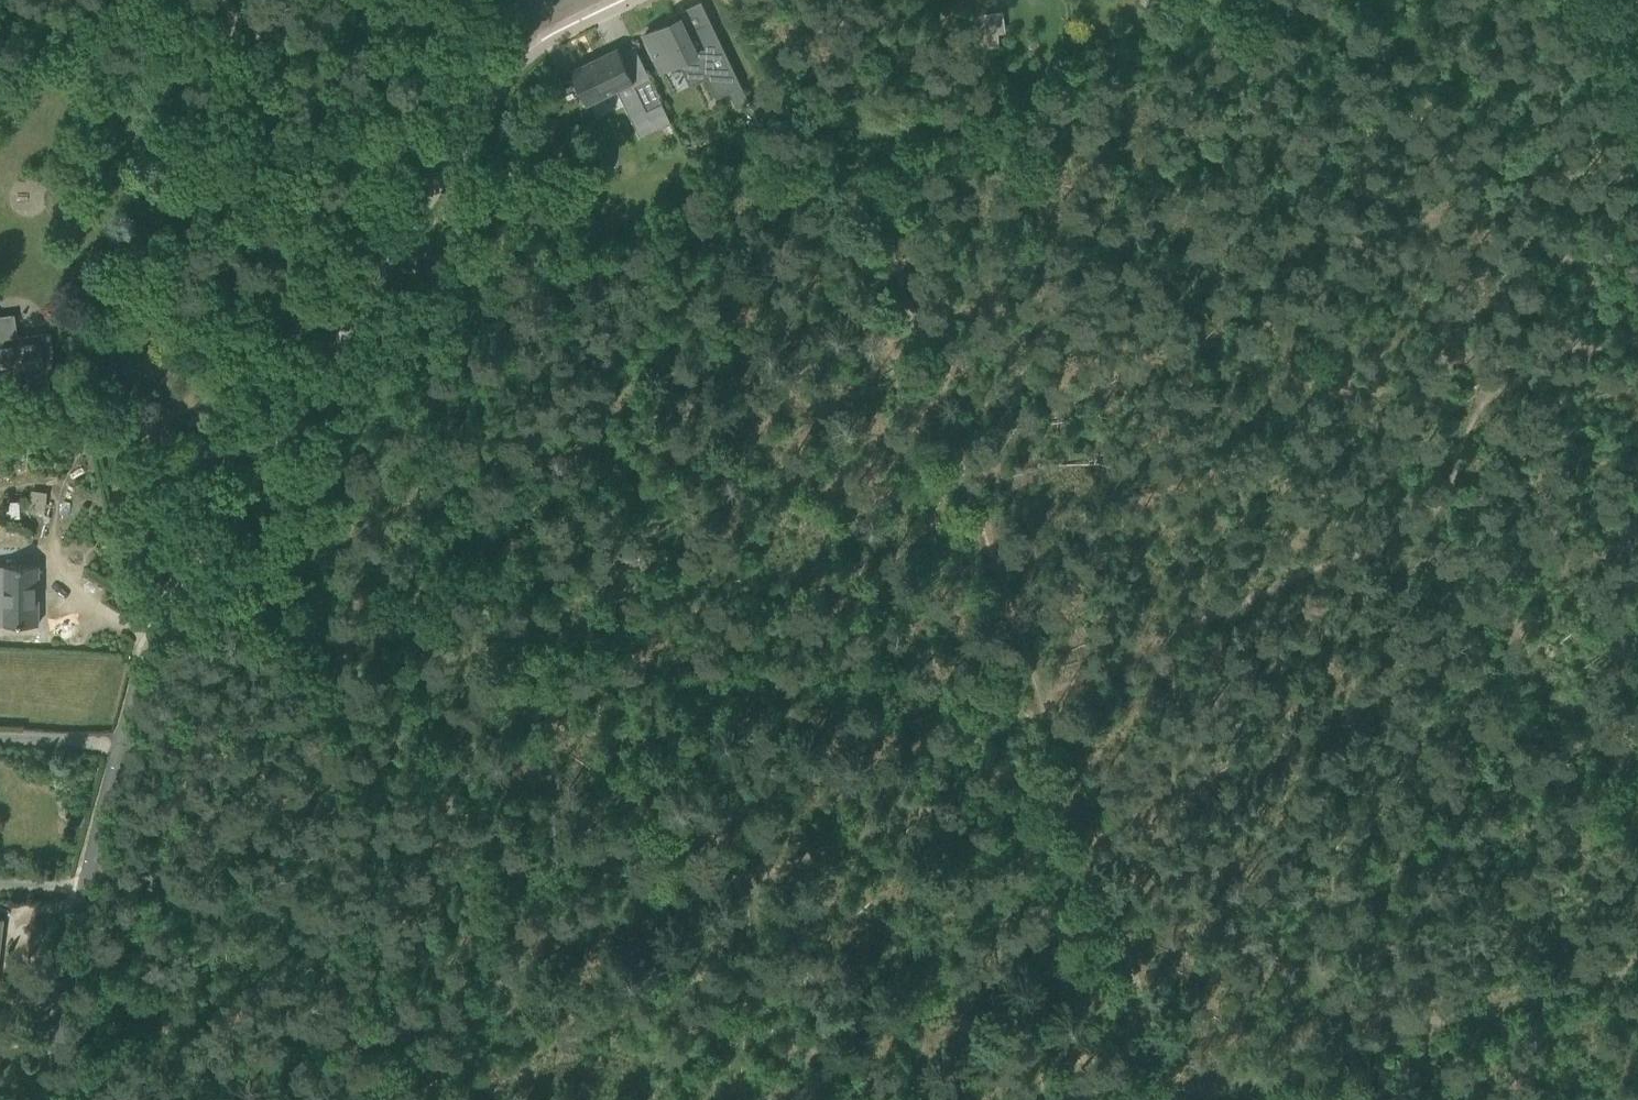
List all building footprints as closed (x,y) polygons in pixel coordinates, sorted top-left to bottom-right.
[(687,31),(680,17),(644,34),(661,70),(695,54),(715,97),(742,84),(711,19),(687,31)] [(618,47),(570,70),(586,104),(634,81),(618,47)] [(662,102),(650,78),(635,85),(647,109),(662,102)] [(17,339),(15,340),(11,317),(0,319),(0,374),(4,373),(5,381),(53,375),(48,339),(39,340),(39,336),(17,339)] [(23,624),(37,624),(37,565),(24,565),(0,565),(0,624),(23,624)]
